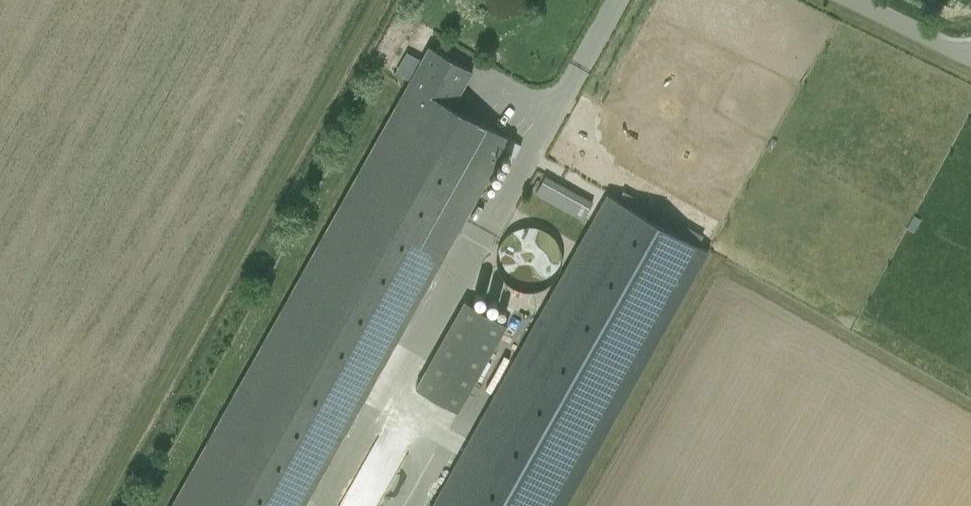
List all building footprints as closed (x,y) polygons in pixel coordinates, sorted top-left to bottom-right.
[(409,82),(452,106),(472,71),(429,47),(409,82)] [(510,139),(452,106),(409,82),(171,505),(304,505),(510,139)] [(593,202),(580,195),(578,200),(542,180),(535,193),(583,220),(593,202)] [(709,250),(608,193),(433,505),(565,505),(709,250)] [(535,260),(535,238),(536,238),(536,228),(513,228),(514,275),(548,274),(547,260),(535,260)] [(455,301),(413,391),(459,413),(501,322),(455,301)] [(382,490),(323,490),(316,505),(375,505),(382,490)]
